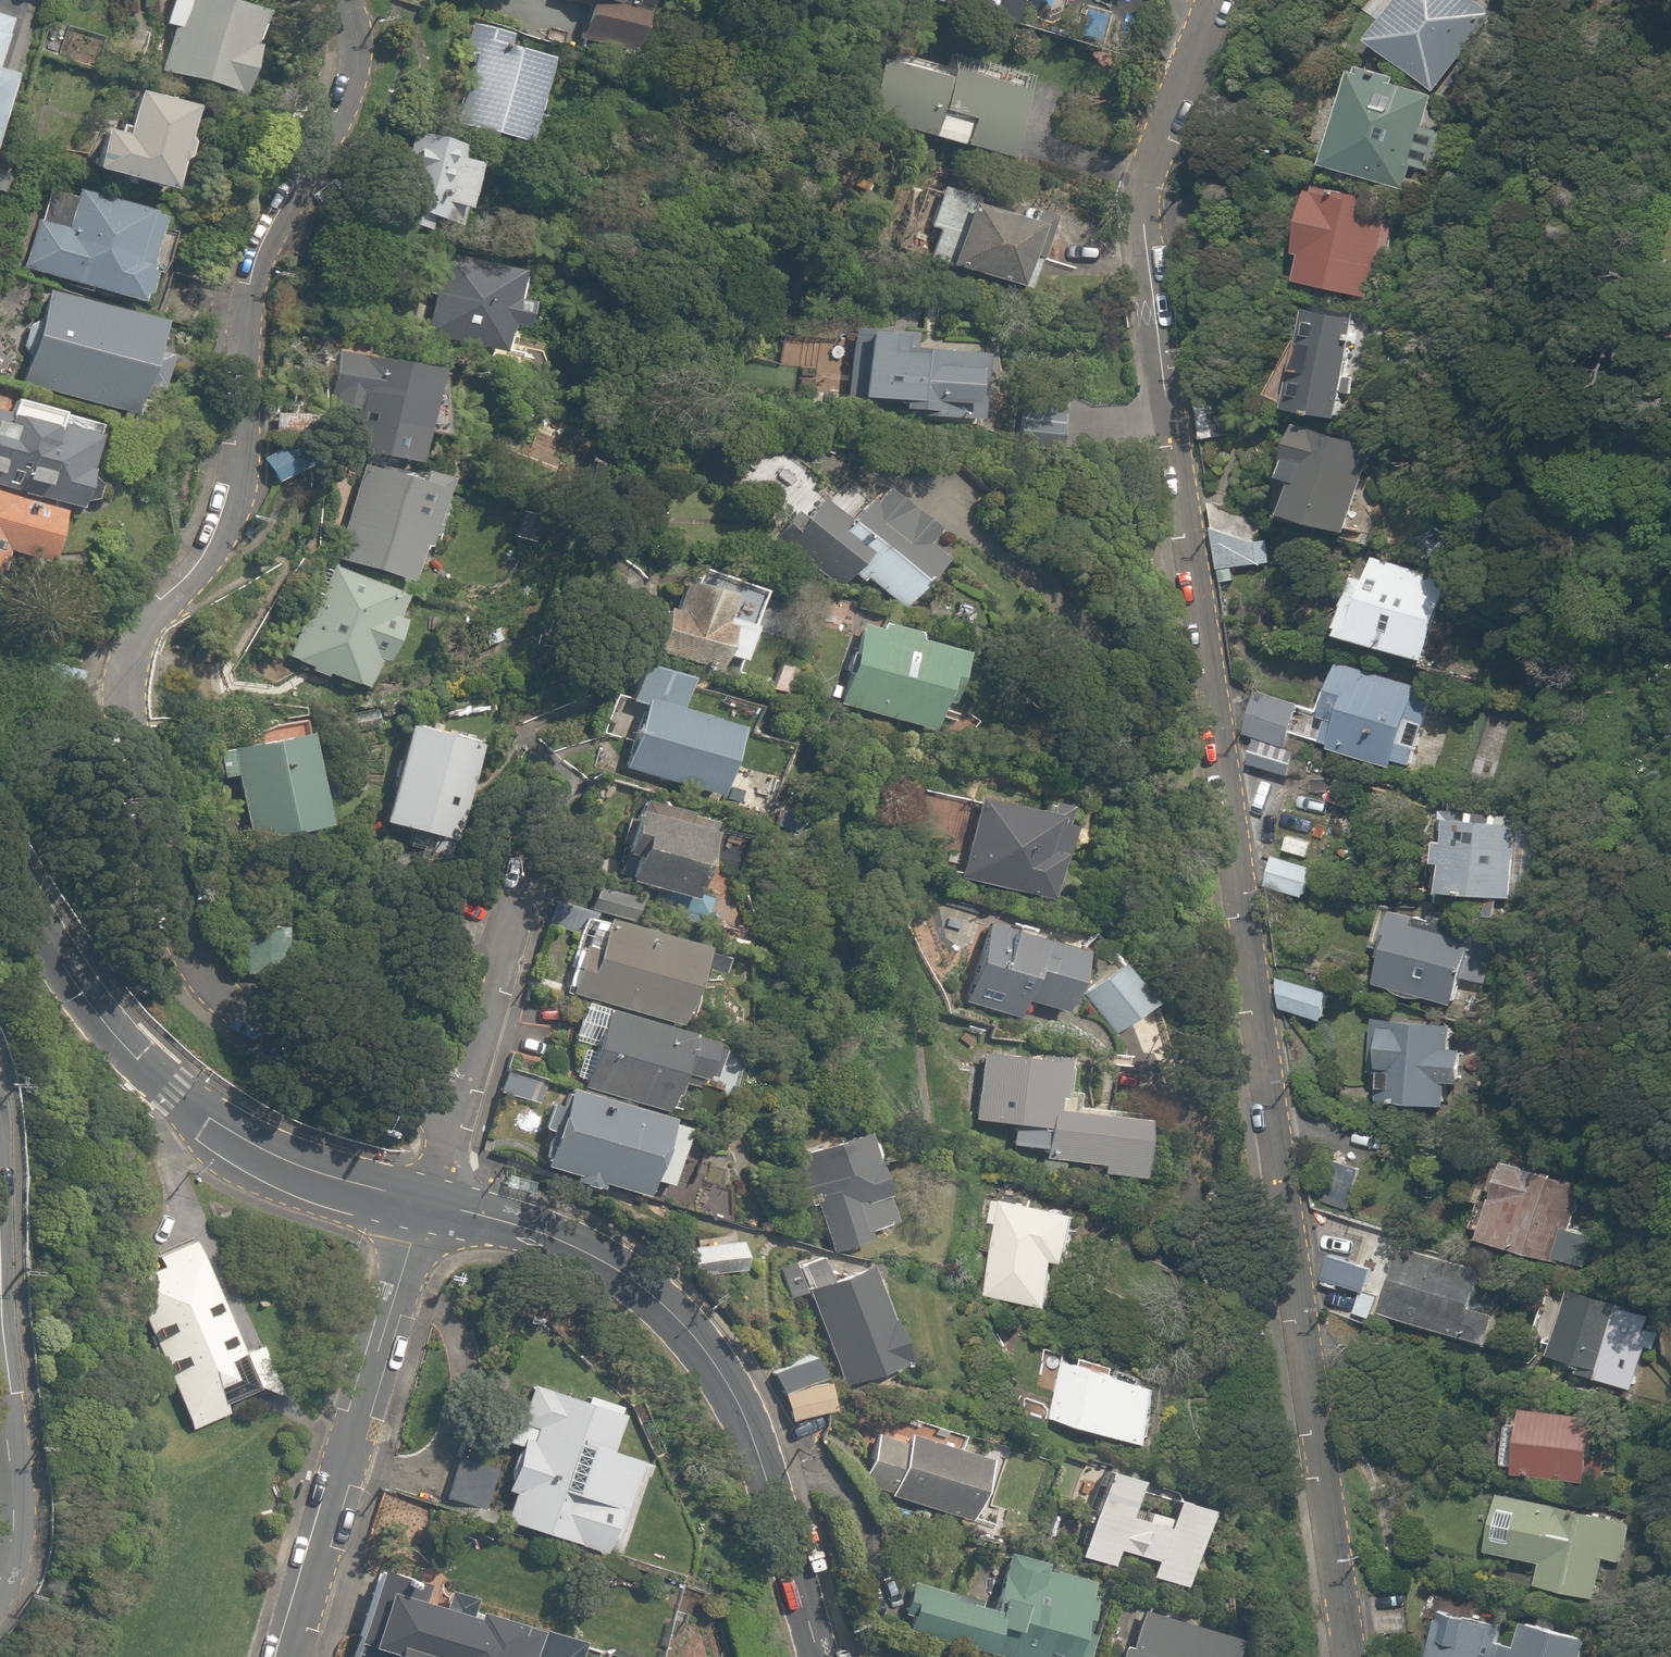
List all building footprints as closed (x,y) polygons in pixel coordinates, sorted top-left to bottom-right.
[(258,44),(246,40),(254,11),(217,0),(184,0),(162,72),(242,96),(258,44)] [(547,2),(579,14),(571,39),(625,57),(644,0),(548,0),(547,2)] [(1438,95),(1435,98),(1458,116),(1461,112),(1512,43),(1488,25),(1496,14),(1478,0),(1403,0),(1370,44),(1436,94),(1438,95)] [(12,16),(0,12),(0,58),(12,16)] [(547,59),(506,47),(511,32),(455,15),(443,55),(472,65),(454,123),(521,144),(547,59)] [(882,40),(861,117),(1005,158),(1026,80),(882,40)] [(1435,134),(1423,130),(1435,96),(1357,69),(1324,166),(1402,192),(1408,177),(1419,181),(1435,134)] [(112,133),(99,129),(86,172),(162,194),(188,104),(126,86),(112,133)] [(479,150),(408,127),(377,220),(448,244),(479,150)] [(1366,297),(1375,259),(1388,263),(1397,225),(1384,222),(1388,202),(1317,185),(1307,183),(1299,219),(1309,221),(1295,281),(1366,297)] [(135,303),(146,266),(161,271),(177,218),(149,209),(77,187),(64,227),(38,219),(22,269),(49,277),(127,301),(135,303)] [(1009,288),(1020,256),(1033,260),(1049,213),(1035,209),(1030,225),(928,192),(907,255),(1009,288)] [(1080,244),(1054,234),(1046,255),(1072,265),(1080,244)] [(520,332),(527,300),(441,279),(427,338),(498,355),(505,329),(520,332)] [(157,322),(44,289),(17,378),(131,412),(157,322)] [(1360,320),(1308,308),(1285,407),(1336,419),(1360,320)] [(894,420),(981,424),(984,346),(918,343),(919,329),(851,326),(847,398),(895,400),(894,420)] [(814,362),(717,354),(714,390),(812,398),(814,362)] [(349,423),(336,421),(332,453),(345,454),(344,459),(414,467),(426,370),(335,359),(329,408),(350,410),(349,423)] [(0,395),(0,488),(78,509),(101,422),(0,395)] [(271,411),(270,439),(309,441),(310,413),(271,411)] [(1369,444),(1298,424),(1285,470),(1299,474),(1287,516),(1344,532),(1369,444)] [(287,445),(259,458),(270,483),(299,469),(287,445)] [(423,548),(442,492),(359,463),(327,556),(404,583),(417,546),(423,548)] [(899,609),(950,544),(873,482),(844,520),(816,497),(781,541),(837,585),(849,570),(899,609)] [(46,571),(64,512),(0,493),(0,557),(46,571)] [(1254,523),(1213,529),(1219,571),(1260,565),(1254,523)] [(1366,577),(1351,573),(1333,635),(1424,661),(1448,581),(1371,559),(1366,577)] [(655,577),(642,617),(656,621),(647,648),(713,670),(717,657),(738,663),(758,601),(733,593),(737,581),(683,563),(676,584),(655,577)] [(288,630),(277,655),(362,693),(376,660),(381,663),(408,602),(327,567),(297,634),(288,630)] [(959,649),(854,618),(830,701),(934,732),(959,649)] [(637,703),(620,770),(718,795),(736,727),(670,710),(681,668),(637,657),(626,699),(637,703)] [(1401,741),(1408,717),(1421,721),(1430,691),(1417,687),(1337,663),(1324,708),(1339,712),(1328,747),(1393,767),(1395,761),(1407,765),(1413,745),(1401,741)] [(1301,696),(1253,697),(1253,735),(1301,734),(1301,696)] [(489,740),(402,715),(371,822),(458,847),(489,740)] [(293,734),(227,748),(246,837),(312,823),(293,734)] [(1296,760),(1252,746),(1247,763),(1291,776),(1296,760)] [(1067,823),(966,796),(946,871),(1047,898),(1067,823)] [(709,815),(641,799),(621,885),(689,901),(709,815)] [(1441,885),(1441,894),(1525,898),(1526,876),(1538,877),(1540,832),(1495,830),(1495,820),(1465,818),(1465,807),(1444,806),(1444,818),(1447,818),(1446,838),(1434,837),(1433,862),(1446,863),(1445,875),(1435,874),(1434,885),(1441,885)] [(1319,838),(1283,835),(1282,854),(1318,857),(1319,838)] [(1313,866),(1271,856),(1263,886),(1306,897),(1313,866)] [(1374,990),(1451,1012),(1461,979),(1473,983),(1485,942),(1396,917),(1374,990)] [(606,1001),(674,1023),(697,949),(603,919),(580,993),(606,1001)] [(978,922),(957,1001),(1022,1018),(1025,1005),(1063,1015),(1080,948),(978,922)] [(1152,1008),(1117,962),(1075,994),(1110,1040),(1152,1008)] [(1332,989),(1278,984),(1275,1012),(1330,1016),(1332,989)] [(674,1023),(606,1001),(579,1088),(664,1115),(676,1075),(709,1085),(724,1039),(674,1023)] [(1457,1028),(1375,1020),(1369,1074),(1376,1075),(1373,1104),(1449,1111),(1451,1088),(1461,1089),(1464,1051),(1455,1050),(1457,1028)] [(1039,1172),(1126,1183),(1135,1116),(1062,1107),(1069,1060),(983,1048),(973,1121),(1009,1126),(1006,1147),(1042,1152),(1039,1172)] [(541,1170),(643,1201),(649,1179),(665,1184),(683,1124),(566,1088),(541,1170)] [(808,1206),(825,1256),(865,1242),(862,1234),(892,1224),(860,1132),(782,1159),(799,1209),(808,1206)] [(1475,1239),(1583,1270),(1592,1239),(1568,1232),(1582,1185),(1498,1161),(1475,1239)] [(1074,1266),(1082,1208),(999,1196),(984,1297),(1055,1308),(1062,1264),(1074,1266)] [(1383,1245),(1334,1226),(1314,1279),(1363,1297),(1383,1245)] [(248,1345),(202,1238),(125,1254),(201,1425),(239,1408),(233,1398),(260,1382),(289,1395),(268,1340),(248,1345)] [(739,1241),(686,1245),(689,1279),(742,1274),(739,1241)] [(1479,1264),(1398,1242),(1380,1309),(1462,1330),(1479,1264)] [(867,1263),(801,1292),(841,1384),(907,1356),(867,1263)] [(1646,1311),(1563,1291),(1545,1362),(1628,1382),(1646,1311)] [(815,1382),(807,1359),(768,1374),(785,1420),(830,1404),(821,1380),(815,1382)] [(1070,1359),(1053,1418),(1151,1446),(1168,1387),(1070,1359)] [(493,1442),(514,1448),(501,1490),(508,1492),(499,1521),(604,1554),(609,1536),(627,1542),(655,1454),(616,1442),(625,1415),(512,1380),(493,1442)] [(1612,1420),(1516,1406),(1505,1479),(1601,1493),(1612,1420)] [(888,1492),(887,1497),(962,1521),(981,1460),(906,1436),(903,1446),(874,1436),(859,1483),(888,1492)] [(495,1473),(452,1465),(446,1498),(489,1506),(495,1473)] [(1158,1525),(1122,1516),(1133,1475),(1093,1465),(1070,1558),(1109,1568),(1113,1551),(1148,1560),(1144,1575),(1180,1584),(1200,1506),(1165,1497),(1158,1525)] [(1502,1495),(1490,1551),(1536,1561),(1532,1584),(1597,1597),(1604,1562),(1618,1565),(1627,1521),(1502,1495)] [(1001,1561),(991,1603),(908,1582),(896,1632),(996,1656),(1079,1656),(1097,1584),(1001,1561)] [(577,1648),(384,1587),(365,1648),(355,1645),(351,1656),(574,1656),(577,1648)] [(1137,1608),(1121,1656),(1218,1656),(1225,1635),(1137,1608)] [(1423,1609),(1411,1656),(1495,1656),(1502,1630),(1423,1609)] [(1522,1616),(1511,1656),(1582,1656),(1588,1633),(1522,1616)]
